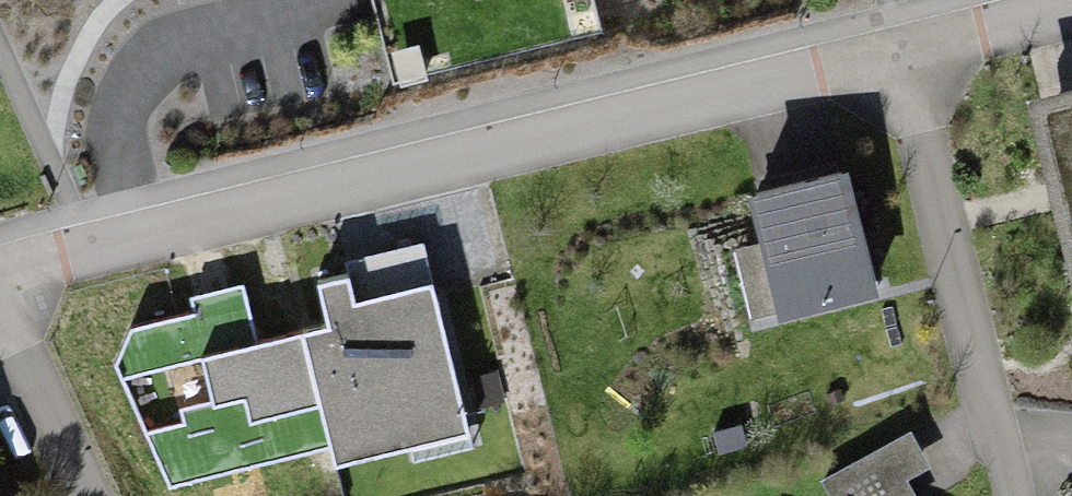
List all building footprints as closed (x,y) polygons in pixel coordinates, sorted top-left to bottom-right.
[(397,77),(591,32),(584,0),(379,0),(397,77)] [(1045,104),(1071,228),(1071,98),(1045,104)] [(836,175),(751,198),(783,320),(869,298),(836,175)] [(297,330),(327,447),(456,412),(425,296),(353,315),(343,280),(316,286),(325,323),(297,330)] [(167,490),(327,447),(297,330),(202,355),(192,316),(123,332),(111,363),(167,490)]
